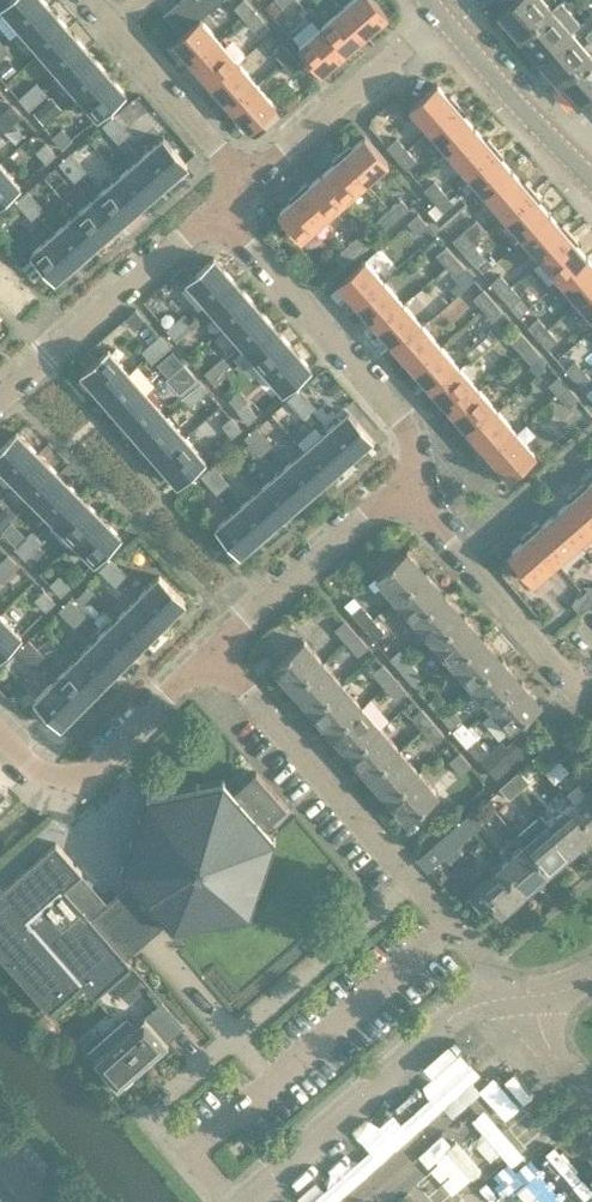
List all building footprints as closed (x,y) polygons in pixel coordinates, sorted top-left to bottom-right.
[(48,4),(45,0),(9,0),(2,6),(21,29),(48,4)] [(203,15),(190,0),(179,0),(175,4),(192,24),(201,17),(203,15)] [(214,6),(209,0),(190,0),(203,15),(214,6)] [(219,1),(226,9),(237,0),(220,0),(219,1)] [(255,9),(247,0),(242,0),(234,6),(244,18),(255,9)] [(283,7),(277,0),(271,0),(266,4),(275,15),(283,7)] [(342,6),(365,33),(376,23),(378,26),(385,19),(383,16),(387,13),(376,0),(349,0),(342,6)] [(551,7),(545,0),(514,0),(498,14),(518,36),(551,7)] [(571,30),(580,23),(561,0),(552,8),(551,7),(518,36),(537,59),(571,30)] [(40,50),(68,26),(48,4),(21,29),(40,50)] [(181,34),(192,24),(175,4),(164,14),(181,34)] [(342,6),(320,25),(343,52),(354,42),(356,44),(364,38),(362,35),(365,33),(342,6)] [(254,30),(265,21),(255,9),(244,18),(254,30)] [(181,34),(174,40),(186,54),(183,56),(188,62),(191,60),(193,62),(220,39),(201,17),(192,24),(181,34)] [(320,25),(298,44),(321,70),(333,61),(335,63),(343,56),(341,54),(343,52),(320,25)] [(59,72),(87,48),(68,26),(40,50),(59,72)] [(590,52),(571,30),(537,59),(556,80),(590,52)] [(195,65),(193,67),(199,75),(202,73),(212,84),(239,61),(220,39),(193,62),(195,65)] [(282,62),(292,53),(281,40),(271,49),(282,62)] [(8,50),(0,41),(0,57),(8,50)] [(78,94),(106,69),(87,48),(59,72),(78,94)] [(591,92),(591,54),(590,52),(556,80),(577,104),(591,92)] [(291,72),(301,64),(292,53),(282,62),(291,72)] [(17,70),(7,59),(0,65),(0,74),(6,80),(17,70)] [(239,61),(212,84),(223,96),(220,98),(226,105),(229,103),(231,106),(258,83),(239,61)] [(97,115),(125,91),(106,69),(78,94),(97,115)] [(38,101),(47,93),(36,81),(27,89),(38,101)] [(234,109),(231,111),(236,117),(239,115),(250,128),(277,105),(258,83),(231,106),(234,109)] [(436,83),(409,106),(428,129),(456,106),(453,103),(455,101),(450,95),(448,97),(436,83)] [(29,109),(38,101),(27,89),(18,97),(29,109)] [(45,123),(62,108),(51,95),(34,111),(44,122),(45,123)] [(13,123),(23,115),(12,103),(3,111),(13,123)] [(456,106),(428,129),(447,151),(474,127),(464,115),(466,113),(460,107),(458,108),(456,106)] [(13,123),(3,111),(0,114),(0,126),(4,131),(13,123)] [(117,141),(128,131),(113,113),(101,122),(117,141)] [(474,127),(447,151),(466,172),(493,149),(490,146),(493,144),(488,138),(485,140),(474,127)] [(62,128),(52,136),(61,147),(62,148),(72,139),(71,138),(64,129),(62,128)] [(345,151),(342,153),(366,180),(388,161),(364,134),(351,146),(349,144),(343,149),(345,151)] [(164,182),(186,163),(163,136),(141,155),(164,182)] [(397,158),(407,149),(396,137),(386,145),(397,158)] [(38,169),(56,153),(45,141),(28,157),(38,169)] [(406,168),(416,159),(407,149),(397,158),(406,168)] [(493,149),(466,172),(485,194),(512,170),(501,158),(504,156),(499,151),(497,153),(493,149)] [(75,181),(87,170),(70,151),(58,162),(75,181)] [(333,162),(321,172),(344,199),(366,180),(342,153),(339,156),(337,154),(331,160),(333,162)] [(143,201),(164,182),(141,155),(119,174),(143,201)] [(18,183),(0,162),(0,200),(18,183)] [(512,170),(485,194),(504,216),(531,192),(528,188),(530,187),(525,181),(523,183),(512,170)] [(302,189),(299,191),(322,218),(344,199),(321,172),(308,184),(307,182),(300,187),(302,189)] [(121,221),(143,201),(119,174),(97,194),(121,221)] [(435,201),(445,192),(434,179),(424,188),(435,201)] [(30,216),(42,207),(26,189),(15,198),(30,216)] [(290,199),(277,211),(301,237),(322,218),(299,191),(296,194),(295,192),(289,198),(290,199)] [(461,196),(454,202),(445,192),(435,201),(437,203),(429,210),(443,226),(468,204),(461,196)] [(531,192),(504,216),(523,237),(550,214),(539,201),(541,199),(536,194),(534,195),(531,192)] [(99,240),(121,221),(97,194),(75,213),(99,240)] [(398,217),(410,208),(401,197),(389,207),(398,217)] [(386,228),(398,217),(389,207),(377,218),(386,228)] [(418,233),(428,224),(417,212),(407,221),(418,233)] [(77,259),(99,240),(75,213),(53,232),(77,259)] [(550,214),(523,237),(541,259),(568,235),(565,231),(567,230),(562,223),(559,225),(550,214)] [(473,241),(486,230),(475,218),(452,239),(464,252),(474,243),(473,241)] [(55,278),(77,259),(53,232),(31,251),(55,278)] [(568,235),(541,259),(560,280),(587,257),(576,244),(578,242),(573,236),(570,238),(568,235)] [(355,256),(366,246),(358,237),(346,247),(355,256)] [(473,262),(483,253),(474,243),(464,252),(473,262)] [(448,267),(458,258),(446,245),(436,254),(448,267)] [(343,266),(355,256),(346,247),(335,257),(343,266)] [(206,302),(233,278),(214,256),(187,280),(206,302)] [(482,271),(492,263),(486,257),(477,265),(482,271)] [(591,291),(591,262),(587,257),(560,280),(579,302),(591,291)] [(456,277),(466,268),(458,258),(448,267),(456,277)] [(357,304),(384,281),(365,259),(338,283),(357,304)] [(501,294),(511,285),(500,273),(490,281),(501,294)] [(225,324),(252,300),(233,278),(206,302),(225,324)] [(376,326),(403,302),(384,281),(357,304),(376,326)] [(510,305),(520,296),(511,285),(501,294),(510,305)] [(484,309),(494,300),(484,288),(473,297),(484,309)] [(579,302),(591,317),(591,291),(579,302)] [(244,346),(271,322),(252,300),(225,324),(244,346)] [(493,320),(504,311),(494,300),(484,309),(493,320)] [(403,302),(376,326),(386,337),(384,339),(391,346),(393,345),(395,347),(422,324),(403,302)] [(184,332),(193,324),(183,312),(174,320),(184,332)] [(538,336),(548,327),(538,316),(527,325),(538,336)] [(174,340),(184,332),(174,320),(164,328),(174,340)] [(263,368),(290,344),(271,322),(244,346),(263,368)] [(422,324),(395,347),(405,359),(403,361),(410,368),(412,366),(414,369),(441,345),(422,324)] [(548,348),(558,339),(548,327),(538,336),(548,348)] [(471,358),(494,339),(487,330),(464,349),(471,358)] [(521,351),(531,342),(521,331),(511,340),(521,351)] [(158,354),(167,346),(158,334),(149,342),(158,354)] [(149,361),(158,354),(149,342),(140,350),(149,361)] [(541,354),(531,342),(521,351),(531,363),(540,355),(541,354)] [(282,390),(310,366),(290,344),(263,368),(282,390)] [(441,345),(414,369),(424,380),(422,382),(428,389),(430,387),(433,390),(460,367),(441,345)] [(100,394),(127,371),(108,349),(81,372),(100,394)] [(531,363),(529,365),(537,374),(549,364),(550,363),(541,354),(540,355),(531,363)] [(223,377),(233,368),(222,355),(212,364),(223,377)] [(575,380),(585,371),(575,360),(565,368),(575,380)] [(215,384),(223,377),(212,364),(204,371),(215,384)] [(460,367),(433,390),(443,402),(441,404),(447,411),(449,409),(452,412),(479,388),(460,367)] [(328,387),(336,380),(326,369),(318,376),(328,387)] [(119,416),(146,393),(127,371),(100,394),(119,416)] [(591,385),(591,379),(585,371),(575,380),(585,391),(591,385)] [(558,394),(568,386),(558,374),(548,383),(558,394)] [(197,399),(208,389),(197,377),(187,386),(197,399)] [(233,382),(223,391),(229,397),(239,388),(233,382)] [(190,406),(197,399),(187,386),(178,393),(190,406)] [(568,406),(578,398),(568,386),(558,394),(568,406)] [(294,406),(305,396),(298,388),(287,398),(294,406)] [(479,388),(452,412),(462,423),(460,425),(466,432),(468,431),(471,433),(498,410),(479,388)] [(138,438),(165,415),(146,393),(119,416),(138,438)] [(302,415),(313,405),(305,396),(294,406),(302,415)] [(257,413),(247,401),(237,409),(248,422),(257,413)] [(498,410),(471,433),(481,444),(478,446),(485,454),(487,452),(490,455),(517,431),(498,410)] [(349,457),(371,438),(347,411),(325,430),(349,457)] [(157,460),(185,437),(165,415),(138,438),(157,460)] [(231,436),(241,428),(230,415),(221,424),(231,436)] [(251,445),(263,434),(256,426),(244,437),(251,445)] [(327,476),(349,457),(325,430),(304,449),(327,476)] [(517,431),(490,455),(500,466),(498,468),(504,475),(506,473),(509,477),(536,453),(517,431)] [(37,452),(17,432),(0,448),(0,467),(11,478),(37,452)] [(260,455),(272,444),(263,434),(251,445),(260,455)] [(177,482),(204,459),(185,437),(157,460),(177,482)] [(240,439),(229,450),(238,459),(248,448),(240,439)] [(305,495),(327,476),(304,449),(282,468),(305,495)] [(32,499),(57,472),(37,452),(11,478),(32,499)] [(282,468),(281,469),(272,460),(264,467),(272,477),(260,487),(284,514),(305,495),(282,468)] [(208,482),(219,472),(212,463),(200,473),(208,482)] [(52,519),(78,493),(57,472),(32,499),(52,519)] [(216,491),(227,481),(219,472),(208,482),(216,491)] [(577,492),(591,509),(591,479),(587,483),(585,481),(578,487),(580,489),(577,492)] [(262,533),(284,514),(260,487),(238,506),(262,533)] [(591,530),(591,509),(577,492),(553,512),(579,541),(591,530)] [(73,540),(99,513),(78,493),(52,519),(73,540)] [(0,510),(0,529),(16,513),(7,503),(0,510)] [(240,552),(262,533),(238,506),(217,526),(240,552)] [(555,562),(579,541),(553,512),(530,533),(555,562)] [(94,560),(119,534),(99,513),(73,540),(94,560)] [(34,550),(43,541),(31,530),(23,538),(34,550)] [(532,582),(555,562),(530,533),(506,553),(532,582)] [(25,558),(34,550),(23,538),(14,547),(25,558)] [(394,597),(425,570),(406,548),(375,576),(394,597)] [(19,564),(7,553),(0,560),(0,563),(10,573),(19,564)] [(105,574),(116,564),(108,555),(97,566),(105,574)] [(10,573),(0,563),(0,580),(2,582),(10,573)] [(113,583),(124,572),(116,564),(105,574),(113,583)] [(413,619),(445,593),(425,570),(394,597),(413,619)] [(70,585),(69,584),(59,574),(49,583),(61,595),(70,585)] [(163,621),(183,601),(158,575),(138,596),(163,621)] [(583,591),(591,601),(591,584),(583,591)] [(82,604),(94,592),(87,586),(75,597),(82,604)] [(45,610),(55,600),(44,589),(34,599),(45,610)] [(591,602),(591,601),(583,591),(571,602),(580,612),(591,602)] [(433,642),(464,614),(445,593),(413,619),(433,642)] [(142,641),(163,621),(138,596),(117,616),(142,641)] [(64,615),(76,604),(69,597),(58,609),(64,615)] [(76,627),(87,615),(76,604),(64,615),(76,627)] [(362,627),(372,618),(360,605),(350,614),(362,627)] [(19,633),(0,614),(0,653),(19,633)] [(452,664),(484,637),(464,614),(433,642),(452,664)] [(122,662),(142,641),(117,616),(97,636),(122,662)] [(373,640),(383,632),(372,618),(362,627),(373,640)] [(345,642),(355,633),(343,620),(334,629),(345,642)] [(357,655),(366,646),(355,633),(345,642),(357,655)] [(24,655),(34,645),(26,636),(15,647),(24,655)] [(101,682),(122,662),(97,636),(76,657),(101,682)] [(471,686),(502,658),(484,637),(452,664),(471,686)] [(291,688),(323,661),(304,639),(272,666),(291,688)] [(32,664),(43,653),(34,645),(24,655),(32,664)] [(401,670),(412,661),(400,648),(389,657),(401,670)] [(5,664),(12,671),(19,664),(12,657),(5,664)] [(81,703),(101,682),(76,657),(56,677),(81,703)] [(491,708),(522,681),(502,658),(471,686),(491,708)] [(311,710),(342,682),(323,661),(291,688),(311,710)] [(413,684),(423,675),(412,661),(401,670),(413,684)] [(384,685),(394,676),(383,663),(372,672),(384,685)] [(396,699),(406,690),(394,676),(384,685),(396,699)] [(60,723),(81,703),(56,677),(35,698),(60,723)] [(510,730),(541,703),(522,681),(491,708),(510,730)] [(330,732),(362,705),(342,682),(311,710),(330,732)] [(440,714),(450,705),(438,692),(428,700),(440,714)] [(349,754),(382,728),(362,705),(330,732),(349,754)] [(452,727),(462,719),(450,705),(440,714),(452,727)] [(423,729),(433,720),(421,707),(411,716),(423,729)] [(434,743),(444,734),(433,720),(423,729),(434,743)] [(369,776),(401,749),(382,728),(349,754),(369,776)] [(542,769),(571,744),(561,732),(532,758),(542,769)] [(478,759),(489,750),(477,736),(466,745),(478,759)] [(388,798),(420,772),(401,749),(369,776),(388,798)] [(461,774),(472,765),(459,751),(449,760),(461,774)] [(520,789),(529,780),(519,769),(510,777),(520,789)] [(287,804),(257,770),(234,791),(223,778),(146,793),(121,866),(132,879),(104,903),(78,873),(80,871),(54,841),(0,889),(0,955),(48,1010),(81,980),(93,993),(129,961),(124,955),(146,936),(167,918),(172,925),(250,909),(274,836),(264,824),(287,804)] [(407,820),(439,793),(420,772),(388,798),(407,820)] [(591,775),(581,783),(586,789),(571,802),(591,825),(591,777),(591,775)] [(510,798),(520,789),(510,777),(500,786),(510,798)] [(591,832),(591,825),(571,802),(549,822),(573,849),(591,832)] [(473,830),(482,822),(472,810),(463,818),(473,830)] [(549,822),(548,822),(540,813),(516,834),(524,843),(526,842),(550,869),(573,849),(549,822)] [(444,856),(473,830),(463,818),(434,844),(444,856)] [(526,890),(550,869),(526,842),(524,843),(502,863),(526,890)] [(502,912),(526,890),(502,863),(469,893),(481,906),(490,898),(502,912)] [(442,865),(435,871),(441,879),(450,872),(442,865)] [(134,972),(118,986),(131,1001),(147,986),(134,972)] [(117,1084),(167,1041),(143,1014),(133,1023),(125,1015),(86,1049),(117,1084)]
